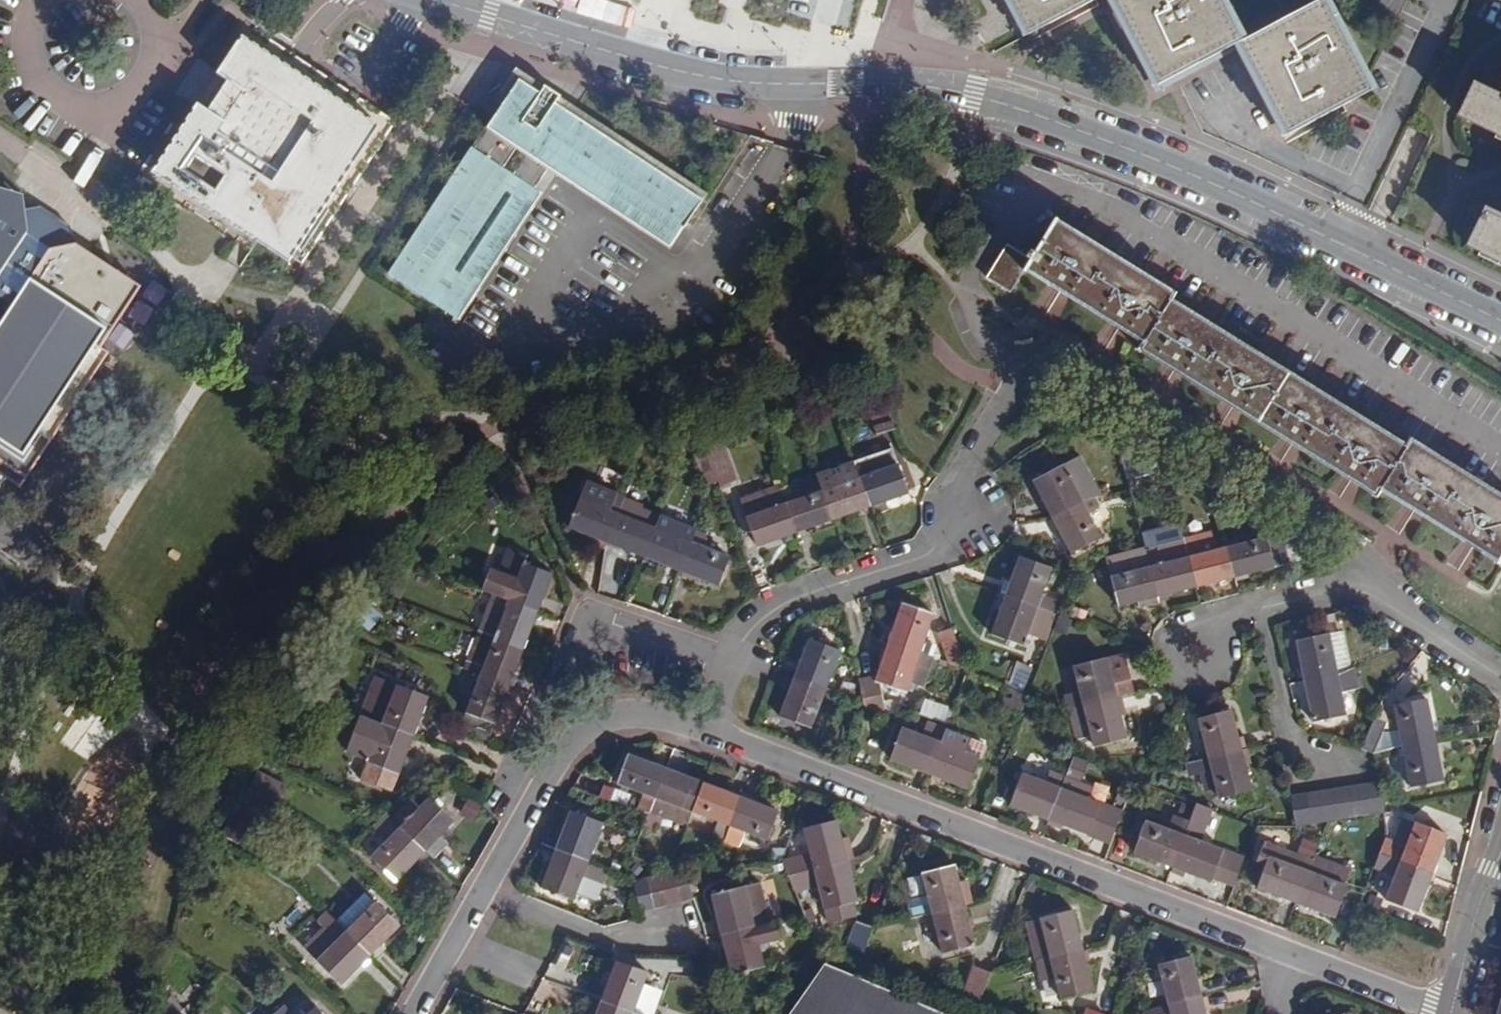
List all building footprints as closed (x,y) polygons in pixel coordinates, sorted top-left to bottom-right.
[(1096,0),(1012,0),(1030,35),(1096,0)] [(1159,84),(1240,42),(1243,41),(1221,0),(1115,0),(1159,84)] [(1240,42),(1290,135),(1372,92),(1324,0),(1321,0),(1243,41),(1240,42)] [(391,126),(251,32),(219,79),(225,84),(204,115),(198,111),(157,173),(297,267),(391,126)] [(1447,46),(1443,55),(1454,60),(1458,51),(1447,46)] [(1500,94),(1474,82),(1457,118),(1500,139),(1500,94)] [(516,85),(386,279),(450,321),(468,292),(473,295),(537,197),(522,187),(535,166),(665,254),(681,236),(680,235),(701,208),(554,110),(559,103),(542,92),(537,99),(516,85)] [(14,306),(0,328),(0,459),(1,460),(3,455),(18,465),(15,469),(29,478),(41,460),(36,450),(50,447),(55,439),(50,428),(63,427),(78,404),(74,392),(85,393),(92,382),(88,371),(100,369),(110,354),(102,348),(96,345),(126,299),(122,280),(111,273),(114,269),(78,245),(53,251),(23,232),(27,226),(22,222),(25,219),(22,216),(27,209),(20,204),(22,201),(3,189),(1,193),(0,193),(0,297),(14,306)] [(1485,206),(1466,246),(1479,254),(1500,264),(1500,213),(1485,206)] [(39,207),(27,209),(22,216),(25,219),(22,222),(27,226),(23,232),(53,251),(78,245),(71,227),(39,207)] [(1031,259),(1008,244),(987,278),(1012,293),(1025,271),(1062,293),(1119,328),(1143,344),(1139,351),(1182,377),(1237,412),(1297,448),(1362,487),(1376,497),(1379,491),(1414,513),(1474,549),(1498,564),(1500,560),(1500,495),(1411,439),(1406,446),(1171,300),(1175,293),(1056,220),(1031,259)] [(141,287),(114,269),(111,273),(122,280),(126,299),(96,345),(102,348),(141,287)] [(92,382),(100,369),(88,371),(92,382)] [(78,404),(85,393),(74,392),(78,404)] [(898,429),(888,398),(867,406),(877,436),(898,429)] [(50,428),(55,439),(63,427),(50,428)] [(724,441),(706,447),(719,482),(722,491),(739,484),(724,441)] [(36,450),(41,460),(50,447),(36,450)] [(719,482),(706,447),(693,452),(706,487),(719,482)] [(1122,452),(1129,480),(1143,477),(1137,448),(1122,452)] [(3,455),(1,460),(15,469),(18,465),(3,455)] [(1033,482),(1052,518),(1084,501),(1096,501),(1104,500),(1081,456),(1033,482)] [(868,457),(856,462),(872,508),(910,494),(898,463),(873,471),(868,457)] [(872,508),(856,462),(819,475),(823,490),(834,521),(872,508)] [(607,543),(623,502),(584,486),(567,528),(592,538),(590,543),(606,549),(607,543)] [(785,503),(780,489),(743,501),(758,548),(796,534),(785,503)] [(834,521),(823,490),(785,503),(796,534),(834,521)] [(1084,501),(1052,518),(1071,554),(1102,537),(1090,515),(1100,509),(1096,501),(1084,501)] [(644,509),(623,502),(607,543),(645,558),(656,527),(639,520),(644,509)] [(696,530),(660,516),(656,527),(645,558),(681,571),(696,530)] [(709,535),(696,530),(681,571),(720,586),(731,556),(705,545),(709,535)] [(1227,546),(1236,578),(1290,564),(1283,535),(1268,539),(1267,536),(1227,546)] [(1147,548),(1159,598),(1197,588),(1189,556),(1185,538),(1147,548)] [(1146,544),(1107,554),(1121,609),(1139,604),(1140,609),(1161,604),(1159,598),(1147,548),(1146,544)] [(493,567),(484,590),(490,592),(540,611),(555,572),(526,561),(529,553),(511,546),(501,570),(493,567)] [(1189,556),(1197,588),(1236,578),(1227,546),(1189,556)] [(1020,557),(1006,596),(1054,613),(1058,601),(1043,594),(1052,569),(1020,557)] [(526,649),(540,611),(490,592),(476,630),(526,649)] [(1054,613),(1006,596),(992,635),(1024,647),(1028,635),(1045,640),(1054,613)] [(902,603),(889,642),(922,654),(935,615),(902,603)] [(949,664),(968,672),(954,628),(938,633),(949,664)] [(526,649),(476,630),(462,668),(480,675),(512,686),(526,649)] [(1340,672),(1353,668),(1344,631),(1331,633),(1340,672)] [(1295,641),(1303,680),(1340,672),(1331,633),(1295,641)] [(808,639),(793,679),(826,691),(841,651),(808,639)] [(860,679),(864,706),(866,706),(888,714),(882,684),(908,694),(912,683),(925,688),(936,659),(922,654),(889,642),(877,677),(860,679)] [(1065,695),(1068,709),(1118,696),(1129,693),(1126,683),(1133,682),(1126,652),(1074,666),(1079,690),(1065,695)] [(1018,663),(1008,688),(1022,693),(1032,670),(1018,663)] [(1360,689),(1355,667),(1353,668),(1340,672),(1303,680),(1312,723),(1347,715),(1342,692),(1360,689)] [(480,675),(462,728),(489,741),(496,724),(497,724),(512,686),(480,675)] [(375,676),(361,715),(416,736),(430,697),(375,676)] [(826,691),(793,679),(779,717),(812,729),(826,691)] [(1136,692),(1133,682),(1126,683),(1129,693),(1136,692)] [(1118,696),(1068,709),(1072,725),(1087,722),(1093,746),(1128,737),(1118,696)] [(1360,750),(1374,754),(1400,749),(1436,742),(1428,699),(1393,706),(1398,730),(1384,733),(1388,723),(1376,717),(1360,750)] [(922,716),(947,722),(950,707),(926,701),(922,716)] [(1197,718),(1208,759),(1242,751),(1232,710),(1197,718)] [(416,736),(361,715),(354,732),(375,740),(360,780),(394,793),(416,736)] [(890,761),(929,776),(942,741),(903,727),(890,761)] [(942,741),(929,776),(968,790),(980,758),(969,753),(974,740),(947,729),(942,741)] [(988,746),(974,740),(969,753),(980,758),(983,759),(988,746)] [(1436,742),(1400,749),(1409,788),(1444,781),(1436,742)] [(1242,751),(1208,759),(1219,799),(1253,791),(1242,751)] [(651,815),(668,767),(629,753),(618,785),(643,793),(637,809),(651,815)] [(1088,765),(1073,759),(1066,777),(1049,822),(1087,836),(1101,803),(1091,799),(1095,788),(1081,782),(1088,765)] [(686,828),(692,812),(704,781),(668,767),(651,815),(645,830),(654,833),(660,818),(686,828)] [(244,787),(275,803),(285,786),(253,770),(244,787)] [(1010,808),(1049,822),(1066,777),(1051,771),(1046,782),(1023,774),(1010,808)] [(711,842),(722,847),(726,837),(741,794),(704,781),(692,812),(717,822),(711,842)] [(1379,781),(1365,784),(1370,815),(1384,813),(1379,781)] [(1370,815),(1365,784),(1350,786),(1355,818),(1370,815)] [(1350,786),(1335,789),(1341,820),(1355,818),(1350,786)] [(1320,791),(1325,823),(1329,822),(1341,820),(1335,789),(1320,791)] [(1320,791),(1306,793),(1310,825),(1325,823),(1320,791)] [(1306,793),(1291,796),(1296,827),(1310,825),(1306,793)] [(741,794),(726,837),(738,842),(742,832),(767,840),(779,809),(741,794)] [(392,818),(428,852),(455,823),(429,797),(419,807),(411,799),(392,818)] [(1198,804),(1188,831),(1208,839),(1218,812),(1198,804)] [(571,810),(556,849),(589,862),(604,823),(571,810)] [(387,812),(382,817),(372,827),(386,840),(371,856),(399,882),(428,852),(392,818),(387,812)] [(1395,816),(1387,835),(1380,854),(1433,874),(1449,835),(1414,821),(1412,824),(1395,816)] [(1172,869),(1185,835),(1146,820),(1133,854),(1172,869)] [(814,870),(849,861),(846,851),(844,843),(838,821),(804,829),(814,870)] [(1243,857),(1185,835),(1172,869),(1184,873),(1211,884),(1212,880),(1232,887),(1243,857)] [(844,843),(846,851),(854,849),(852,842),(844,843)] [(1297,905),(1314,861),(1266,843),(1260,858),(1269,861),(1257,890),(1297,905)] [(589,862),(556,849),(541,887),(574,901),(584,877),(603,885),(609,870),(589,862)] [(846,851),(849,861),(856,860),(854,849),(846,851)] [(1433,874),(1380,854),(1375,869),(1393,877),(1384,900),(1419,913),(1433,874)] [(1321,863),(1314,861),(1297,905),(1335,919),(1348,886),(1345,884),(1350,870),(1323,859),(1321,863)] [(789,876),(795,891),(818,885),(828,924),(858,916),(855,901),(859,900),(849,861),(814,870),(789,876)] [(906,907),(909,919),(932,913),(966,904),(963,890),(970,889),(968,880),(961,882),(956,865),(921,874),(927,896),(910,900),(906,907)] [(694,899),(685,869),(673,871),(681,903),(694,899)] [(1184,873),(1172,869),(1169,874),(1181,879),(1184,873)] [(673,871),(669,872),(660,874),(668,906),(681,903),(673,871)] [(660,874),(647,878),(654,909),(668,906),(660,874)] [(635,881),(642,912),(654,909),(647,878),(635,881)] [(756,926),(772,922),(761,881),(711,894),(722,934),(756,926)] [(974,902),(970,889),(963,890),(966,904),(974,902)] [(363,893),(336,920),(373,956),(402,926),(377,901),(375,903),(363,893)] [(966,904),(932,913),(942,954),(977,945),(966,904)] [(803,913),(807,923),(816,919),(813,909),(803,913)] [(1051,959),(1085,950),(1074,910),(1040,918),(1051,959)] [(373,956),(336,920),(309,947),(319,957),(317,959),(344,986),(373,956)] [(845,951),(862,957),(872,931),(855,924),(845,951)] [(722,934),(716,936),(720,949),(725,948),(730,974),(765,966),(756,926),(722,934)] [(869,951),(876,954),(881,943),(873,940),(869,951)] [(1051,959),(1038,962),(1042,980),(1056,977),(1061,996),(1095,988),(1085,950),(1051,959)] [(1158,964),(1168,1004),(1202,995),(1193,956),(1158,964)] [(616,961),(601,1000),(636,1012),(650,973),(616,961)] [(825,963),(790,1013),(946,1013),(825,963)] [(961,995),(980,1002),(991,975),(992,973),(973,966),(961,995)] [(1168,1004),(1170,1013),(1207,1013),(1202,995),(1168,1004)] [(636,1012),(601,1000),(596,1013),(640,1013),(636,1012)] [(274,1013),(295,1013),(286,1004),(274,1013)] [(317,1006),(307,1013),(324,1013),(317,1006)]
